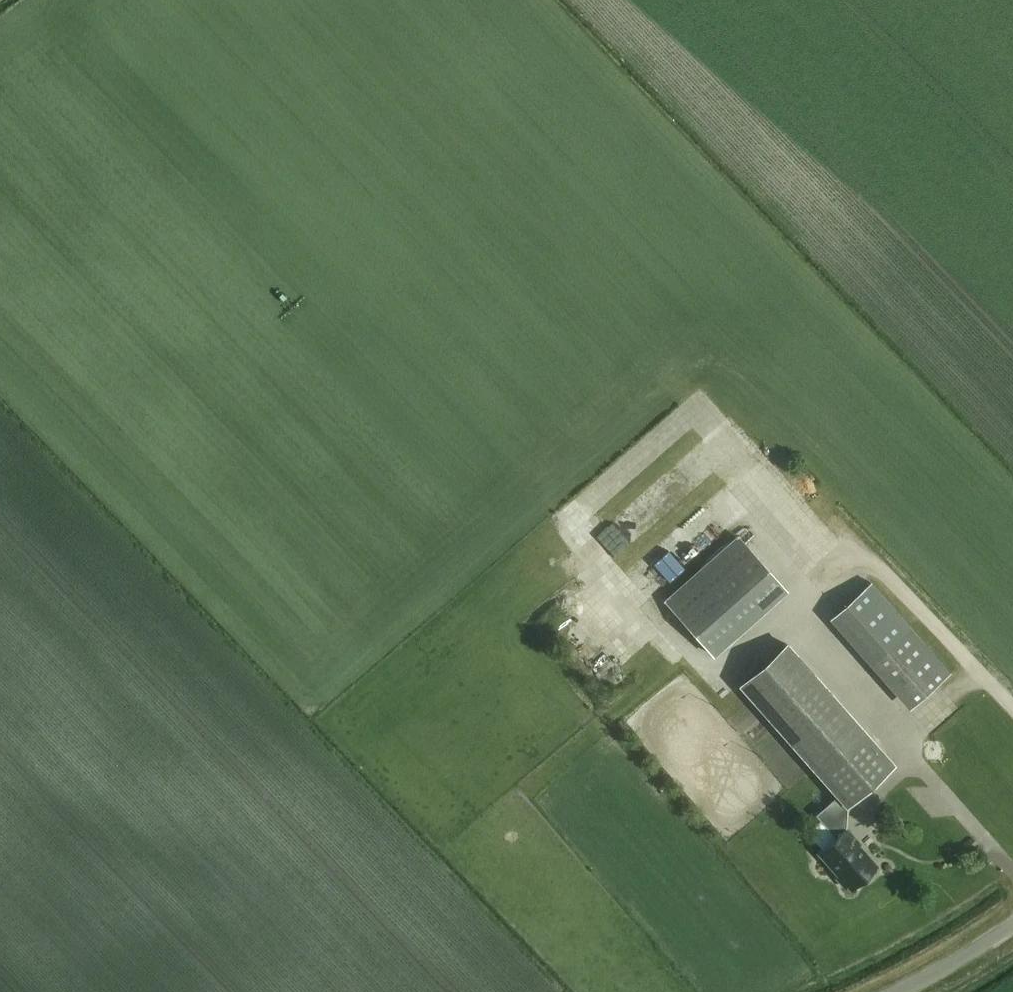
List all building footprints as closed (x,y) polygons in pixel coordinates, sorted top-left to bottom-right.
[(713,655),(786,591),(739,538),(666,602),(713,655)] [(834,614),(874,659),(914,704),(950,673),(870,583),(834,614)] [(850,889),(875,866),(857,845),(859,844),(845,829),(847,806),(893,765),(786,644),(739,685),(837,796),(815,815),(835,837),(818,852),(838,876),(836,878),(845,887),(847,885),(850,889)]
